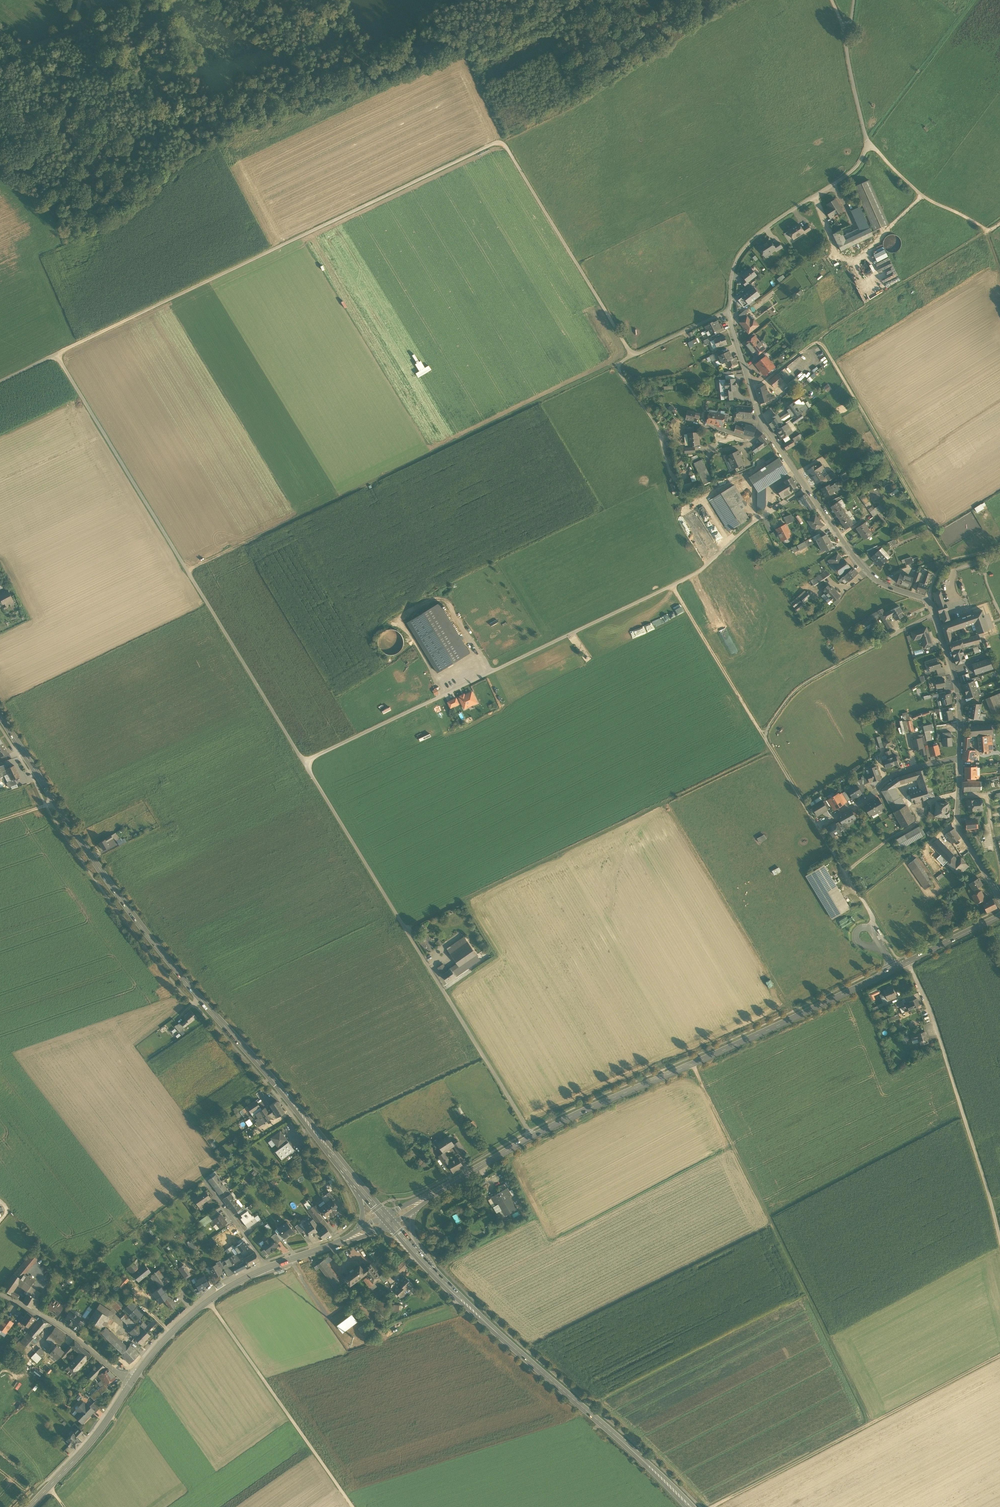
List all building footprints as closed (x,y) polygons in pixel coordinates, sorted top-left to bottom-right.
[(110,10),(121,7),(119,0),(91,0),(93,6),(106,2),(107,6),(109,5),(110,10)] [(854,187),(874,231),(888,224),(879,202),(869,180),(854,187)] [(826,210),(831,218),(842,211),(835,200),(828,205),(830,208),(826,210)] [(851,211),(859,228),(861,233),(852,237),(856,244),(873,236),(867,223),(860,207),(851,211)] [(832,227),(835,230),(841,225),(837,222),(832,227)] [(788,231),(793,239),(803,233),(804,232),(801,229),(802,229),(802,228),(799,224),(788,231)] [(803,233),(804,234),(811,229),(807,225),(802,228),(802,229),(801,229),(804,232),(803,233)] [(845,240),(852,237),(861,233),(859,228),(843,236),(845,240)] [(841,251),(856,244),(852,237),(845,240),(843,236),(840,231),(833,234),(841,251)] [(891,253),(896,252),(900,249),(902,245),(901,240),(898,236),(893,234),(888,235),(884,238),(882,242),(883,247),(886,251),(891,253)] [(773,246),(773,245),(771,246),(769,246),(767,242),(759,247),(765,256),(775,250),(775,249),(773,246)] [(775,250),(776,251),(782,247),(779,242),(773,246),(775,249),(775,250)] [(745,279),(747,282),(748,282),(756,275),(751,269),(742,276),(745,279)] [(743,289),(747,293),(752,289),(754,288),(751,283),(749,284),(746,287),(743,289)] [(753,300),(758,296),(752,289),(747,293),(743,296),(749,303),(753,300)] [(744,307),(749,303),(743,296),(738,300),(744,307)] [(740,323),(748,333),(758,325),(754,320),(751,322),(747,317),(741,322),(740,323)] [(709,332),(710,334),(716,331),(721,328),(720,326),(717,321),(713,323),(712,322),(704,326),(707,332),(707,333),(709,332)] [(714,340),(717,348),(727,344),(724,336),(714,340)] [(755,357),(758,354),(765,349),(762,345),(760,346),(756,341),(758,340),(755,336),(751,339),(745,344),(752,353),(755,357)] [(718,356),(720,360),(722,364),(725,362),(733,359),(729,351),(723,354),(718,356)] [(756,364),(764,375),(769,371),(774,367),(766,356),(761,361),(756,364)] [(735,357),(733,359),(725,362),(728,368),(738,364),(735,357)] [(769,381),(775,389),(784,381),(780,377),(778,374),(769,381)] [(787,386),(789,388),(791,391),(800,383),(796,378),(787,386)] [(726,380),(726,383),(725,384),(725,387),(726,388),(727,390),(727,391),(732,390),(736,390),(735,386),(736,386),(735,383),(734,379),(726,380)] [(827,392),(831,389),(828,383),(823,386),(827,392)] [(765,384),(758,389),(760,396),(768,393),(765,384)] [(770,401),(769,398),(769,397),(770,397),(771,397),(769,393),(768,393),(760,396),(758,389),(756,390),(756,391),(760,404),(770,401)] [(725,399),(725,400),(733,399),(732,390),(727,391),(727,390),(724,391),(725,399)] [(794,403),(790,405),(788,407),(789,409),(787,410),(789,412),(791,416),(793,419),(801,414),(806,410),(803,405),(798,409),(795,404),(794,403)] [(736,417),(744,417),(745,406),(737,406),(735,405),(735,411),(737,411),(736,417)] [(753,407),(745,406),(744,417),(744,418),(752,419),(753,407)] [(686,419),(694,421),(695,416),(699,417),(700,414),(687,411),(686,419)] [(779,418),(782,422),(791,416),(789,412),(779,418)] [(707,423),(715,424),(716,414),(709,413),(708,413),(707,420),(707,423)] [(724,415),(716,414),(715,424),(723,425),(723,422),(724,415)] [(791,421),(793,424),(803,417),(803,416),(801,414),(791,421)] [(782,422),(784,425),(785,425),(787,424),(793,419),(791,416),(782,422)] [(774,431),(777,430),(784,425),(782,422),(779,418),(779,417),(774,420),(769,423),(774,431)] [(734,432),(743,435),(745,425),(742,424),(741,427),(736,425),(734,432)] [(785,425),(784,425),(777,430),(779,434),(779,435),(779,436),(781,436),(782,438),(784,437),(788,434),(792,432),(787,424),(785,425)] [(743,435),(753,437),(756,427),(745,425),(743,435)] [(688,434),(689,442),(689,445),(699,445),(699,439),(698,440),(697,433),(688,434)] [(797,436),(800,442),(805,439),(801,433),(797,436)] [(758,438),(761,441),(764,446),(770,442),(763,434),(758,438)] [(791,439),(786,442),(790,448),(800,442),(797,436),(791,439)] [(759,450),(764,446),(761,441),(755,445),(759,450)] [(727,456),(733,468),(735,468),(742,464),(743,464),(738,451),(727,456)] [(749,477),(757,490),(763,486),(770,481),(780,475),(782,477),(788,473),(782,462),(779,458),(749,477)] [(702,459),(700,460),(694,463),(704,484),(712,481),(702,459)] [(812,476),(817,483),(819,481),(823,479),(818,471),(823,467),(820,462),(809,470),(812,475),(812,476)] [(735,468),(737,473),(739,472),(744,470),(742,464),(735,468)] [(819,481),(821,484),(828,481),(836,477),(832,471),(825,476),(825,477),(823,479),(819,481)] [(840,476),(843,481),(849,478),(846,473),(840,476)] [(786,484),(790,491),(796,487),(791,478),(784,482),(786,484)] [(777,489),(782,498),(791,493),(790,491),(786,484),(777,489)] [(822,489),(826,496),(837,490),(834,484),(830,487),(829,485),(822,489)] [(721,493),(737,519),(746,513),(743,509),(747,506),(734,485),(721,493)] [(732,529),(741,524),(737,519),(721,493),(713,498),(713,499),(732,529)] [(806,506),(808,505),(811,502),(806,494),(800,498),(806,506)] [(709,501),(729,531),(732,529),(713,499),(709,501)] [(827,502),(831,507),(837,502),(835,499),(827,502)] [(831,507),(834,512),(842,507),(838,502),(837,502),(831,507)] [(974,508),(977,512),(984,508),(982,503),(974,508)] [(834,512),(838,518),(846,513),(842,507),(834,512)] [(855,523),(852,517),(848,512),(846,513),(849,519),(851,521),(853,524),(855,523)] [(749,519),(746,513),(737,519),(741,524),(749,519)] [(838,518),(842,524),(849,519),(846,513),(838,518)] [(787,524),(795,520),(790,515),(783,517),(787,524)] [(815,531),(817,530),(823,526),(815,515),(807,521),(815,531)] [(851,521),(849,519),(842,524),(846,529),(853,524),(851,521)] [(856,528),(860,534),(868,529),(864,523),(856,528)] [(777,530),(782,540),(791,536),(786,525),(777,530)] [(871,534),(868,529),(860,534),(864,539),(871,534)] [(818,539),(824,551),(833,546),(826,534),(821,537),(820,538),(818,539)] [(808,540),(804,542),(806,545),(814,541),(812,537),(808,540)] [(824,551),(818,539),(816,540),(822,552),(824,551)] [(804,542),(797,546),(799,550),(806,546),(806,545),(804,542)] [(882,548),(880,550),(879,551),(883,556),(887,560),(890,557),(882,548)] [(876,564),(879,567),(886,561),(882,557),(883,556),(879,551),(878,550),(875,553),(872,556),(871,557),(875,562),(877,563),(876,564)] [(837,571),(839,574),(849,567),(844,560),(843,561),(842,561),(840,558),(841,558),(838,554),(828,561),(831,565),(832,564),(837,571)] [(904,559),(906,565),(913,563),(912,557),(904,559)] [(834,573),(837,571),(832,564),(831,565),(829,566),(834,573)] [(853,568),(841,578),(843,580),(845,578),(848,582),(858,573),(853,568)] [(826,570),(820,575),(823,579),(827,576),(830,574),(826,570)] [(896,583),(909,587),(913,578),(903,574),(902,577),(899,576),(896,583)] [(816,584),(823,579),(820,575),(813,579),(816,584)] [(924,593),(926,586),(922,584),(919,583),(917,591),(924,593)] [(825,593),(832,602),(838,597),(840,596),(832,587),(830,589),(825,593)] [(1,601),(11,595),(7,589),(0,593),(0,594),(1,596),(0,596),(0,600),(1,601)] [(800,599),(801,598),(806,594),(804,591),(791,602),(793,605),(800,599)] [(945,605),(940,591),(934,593),(939,607),(945,605)] [(809,592),(806,594),(801,598),(803,601),(811,595),(809,592)] [(829,605),(832,602),(825,593),(822,596),(829,605)] [(14,602),(11,595),(1,601),(2,604),(4,603),(6,606),(9,604),(14,602)] [(832,602),(836,606),(839,602),(841,600),(838,597),(832,602)] [(802,602),(800,599),(793,605),(795,608),(802,602)] [(439,603),(407,623),(438,673),(470,653),(439,603)] [(880,616),(888,629),(892,626),(887,618),(893,615),(896,620),(903,616),(901,613),(902,612),(899,606),(885,614),(882,609),(877,611),(880,615),(880,616)] [(950,621),(946,610),(940,612),(944,623),(950,621)] [(982,610),(971,614),(974,623),(977,634),(978,634),(989,630),(987,624),(982,610)] [(942,624),(944,631),(949,630),(950,632),(969,625),(966,616),(942,624)] [(871,622),(869,620),(868,618),(860,623),(862,627),(871,622)] [(920,636),(923,644),(931,642),(926,628),(911,632),(913,638),(920,636)] [(378,640),(378,645),(380,650),(384,653),(389,655),(394,655),(399,652),(402,649),(404,644),(403,639),(401,634),(397,631),(392,629),(387,630),(383,632),(379,636),(378,640)] [(963,647),(981,643),(979,635),(961,639),(963,647)] [(949,643),(952,651),(961,648),(964,648),(963,647),(961,639),(949,643)] [(952,651),(954,658),(963,655),(961,648),(952,651)] [(965,660),(963,655),(954,658),(956,665),(964,663),(963,661),(965,660)] [(929,667),(931,671),(937,669),(941,667),(940,663),(938,664),(936,658),(924,662),(926,668),(929,667)] [(972,665),(975,674),(992,669),(988,659),(972,665)] [(943,678),(935,680),(935,685),(936,688),(945,686),(943,678)] [(965,691),(976,688),(974,682),(974,681),(970,683),(962,685),(964,689),(965,691)] [(431,689),(433,695),(441,691),(439,685),(431,689)] [(978,694),(976,688),(965,691),(966,694),(967,698),(974,696),(978,694)] [(472,692),(459,698),(464,709),(468,707),(467,705),(472,703),(473,704),(477,703),(472,692)] [(940,696),(941,701),(942,705),(952,703),(950,694),(946,695),(940,696)] [(993,715),(999,712),(992,696),(986,699),(993,715)] [(456,698),(448,702),(451,708),(459,704),(456,698)] [(967,717),(973,718),(975,707),(980,708),(981,705),(974,704),(970,705),(967,717)] [(973,718),(981,720),(982,715),(979,715),(979,714),(980,708),(975,707),(973,718)] [(942,712),(944,721),(953,719),(951,710),(946,711),(942,712)] [(923,726),(926,741),(931,740),(929,730),(933,729),(932,724),(923,726)] [(969,736),(992,734),(991,725),(968,727),(969,736)] [(983,751),(988,751),(986,736),(978,736),(978,741),(979,752),(983,751)] [(913,749),(921,748),(924,747),(922,737),(911,739),(913,749)] [(951,746),(951,737),(943,738),(943,746),(951,746)] [(930,749),(932,756),(935,755),(939,754),(937,747),(930,749)] [(962,760),(973,762),(975,751),(969,750),(963,749),(962,760)] [(885,752),(887,759),(890,767),(898,764),(897,760),(898,759),(897,756),(896,756),(892,757),(890,750),(885,752)] [(7,769),(6,769),(8,773),(4,775),(7,782),(12,780),(14,779),(20,776),(14,765),(7,769)] [(867,775),(870,782),(880,778),(876,767),(870,769),(871,774),(867,775)] [(965,767),(965,778),(967,778),(976,778),(979,778),(979,775),(976,776),(976,768),(976,767),(965,767)] [(918,779),(922,789),(923,794),(932,791),(925,769),(916,772),(918,779)] [(916,772),(898,777),(900,784),(900,785),(918,779),(916,772)] [(887,785),(885,788),(890,792),(895,788),(900,784),(898,777),(887,785)] [(6,783),(8,787),(17,784),(14,779),(12,780),(7,782),(6,783)] [(963,782),(963,792),(980,791),(980,790),(980,782),(963,782)] [(848,791),(853,799),(861,793),(861,792),(857,786),(856,785),(851,788),(848,791)] [(881,791),(889,804),(900,797),(895,788),(890,792),(885,788),(881,791)] [(934,797),(932,791),(923,794),(922,789),(909,793),(912,803),(924,800),(934,797)] [(828,800),(834,809),(844,804),(838,795),(837,792),(834,794),(832,797),(828,800)] [(838,795),(844,804),(847,801),(842,793),(838,795)] [(905,806),(900,797),(889,804),(894,812),(905,806)] [(878,798),(871,802),(864,806),(870,817),(877,813),(884,809),(878,798)] [(822,800),(817,803),(822,812),(827,809),(823,802),(822,800)] [(969,811),(975,811),(975,800),(967,801),(967,805),(968,805),(969,811)] [(935,816),(946,817),(946,816),(949,816),(949,812),(947,812),(948,803),(936,802),(936,805),(933,805),(932,812),(935,812),(935,816)] [(817,816),(822,812),(817,803),(812,806),(813,808),(817,816)] [(902,827),(913,820),(911,816),(909,813),(905,806),(894,812),(902,827)] [(843,815),(848,822),(855,818),(851,810),(843,815)] [(838,818),(843,825),(848,822),(843,815),(838,818)] [(966,824),(967,829),(977,828),(976,820),(970,820),(966,821),(967,824),(966,824)] [(135,821),(128,826),(130,830),(137,825),(135,821)] [(825,828),(830,837),(834,835),(834,836),(840,833),(839,832),(835,824),(831,826),(830,825),(825,828)] [(896,840),(901,848),(922,836),(917,827),(896,840)] [(945,834),(951,844),(960,839),(954,828),(945,834)] [(117,836),(114,837),(119,846),(124,843),(123,841),(122,842),(116,832),(115,833),(117,836)] [(759,842),(766,838),(764,834),(757,838),(759,842)] [(110,846),(107,841),(105,839),(99,842),(103,850),(110,846)] [(938,839),(931,845),(940,855),(936,859),(943,866),(947,861),(951,858),(953,856),(954,856),(938,839)] [(908,864),(922,885),(930,879),(916,858),(908,864)] [(961,858),(958,861),(956,863),(951,858),(947,861),(948,862),(946,864),(947,864),(952,870),(955,874),(961,869),(966,864),(961,858)] [(849,908),(823,865),(806,876),(832,918),(849,908)] [(969,883),(973,890),(982,884),(978,878),(975,880),(969,883)] [(925,889),(930,885),(933,884),(930,879),(922,885),(925,889)] [(972,895),(976,903),(981,901),(984,899),(980,891),(972,895)] [(992,899),(986,902),(983,904),(987,912),(995,908),(996,908),(997,907),(997,906),(996,906),(996,905),(995,905),(992,899)] [(447,949),(450,954),(468,942),(464,937),(447,949)] [(470,945),(468,942),(450,954),(458,964),(459,966),(472,957),(466,948),(470,945)] [(477,954),(470,945),(466,948),(472,957),(476,954),(477,954)] [(480,960),(476,954),(472,957),(459,966),(458,964),(453,968),(452,967),(449,970),(450,970),(455,978),(480,960)] [(439,967),(443,974),(448,971),(444,964),(439,967)] [(442,975),(447,983),(456,978),(455,978),(450,970),(449,970),(448,971),(443,974),(442,975)] [(883,990),(884,992),(886,996),(888,1001),(894,998),(893,997),(896,996),(894,991),(893,988),(893,989),(892,988),(888,990),(887,988),(883,990)] [(910,1004),(907,1005),(909,1009),(920,1005),(917,998),(909,1001),(910,1004)] [(184,1017),(186,1019),(189,1023),(196,1017),(191,1011),(184,1017)] [(171,1031),(177,1038),(181,1035),(175,1028),(171,1031)] [(918,1037),(919,1041),(927,1038),(924,1031),(917,1034),(918,1037)] [(904,1044),(907,1043),(905,1039),(909,1038),(908,1034),(901,1037),(904,1044)] [(246,1107),(251,1113),(260,1107),(256,1101),(246,1107)] [(262,1118),(269,1114),(273,1111),(281,1106),(277,1101),(269,1105),(272,1109),(271,1110),(270,1109),(269,1110),(269,1111),(268,1112),(265,1107),(261,1109),(252,1116),(256,1122),(262,1118)] [(281,1106),(273,1111),(274,1113),(276,1115),(277,1117),(284,1112),(281,1106)] [(261,1109),(260,1107),(251,1113),(252,1116),(261,1109)] [(262,1118),(265,1122),(271,1117),(270,1115),(269,1114),(262,1118)] [(248,1116),(244,1119),(249,1126),(253,1123),(248,1116)] [(254,1124),(256,1127),(265,1122),(262,1118),(256,1122),(254,1124)] [(278,1147),(280,1145),(283,1143),(287,1140),(284,1137),(285,1134),(282,1134),(280,1131),(271,1138),(272,1139),(275,1144),(278,1147)] [(438,1144),(443,1152),(454,1145),(453,1144),(449,1137),(438,1144)] [(458,1151),(461,1157),(466,1153),(458,1141),(454,1143),(459,1150),(458,1151)] [(288,1142),(284,1145),(282,1147),(275,1152),(281,1160),(294,1150),(288,1142)] [(438,1156),(445,1166),(449,1164),(449,1163),(450,1162),(444,1153),(438,1156)] [(449,1164),(453,1171),(463,1166),(458,1158),(450,1162),(449,1163),(449,1164)] [(209,1180),(214,1187),(221,1181),(216,1175),(216,1174),(211,1178),(209,1180)] [(226,1188),(221,1181),(214,1187),(219,1194),(222,1192),(226,1188)] [(516,1210),(512,1203),(509,1198),(512,1196),(507,1188),(491,1197),(496,1205),(499,1204),(502,1209),(506,1216),(516,1210)] [(205,1191),(197,1196),(202,1203),(203,1203),(210,1198),(205,1191)] [(331,1199),(333,1202),(336,1201),(329,1192),(325,1194),(330,1200),(331,1199)] [(223,1199),(228,1206),(235,1201),(230,1194),(226,1197),(223,1199)] [(323,1201),(325,1204),(330,1200),(325,1194),(321,1197),(322,1199),(323,1201)] [(205,1207),(203,1203),(202,1203),(197,1196),(193,1199),(201,1210),(205,1207)] [(330,1200),(325,1204),(334,1214),(335,1213),(335,1211),(338,1209),(333,1202),(331,1199),(330,1200)] [(240,1207),(235,1201),(228,1206),(233,1213),(236,1211),(241,1208),(240,1207)] [(303,1205),(308,1210),(312,1207),(307,1202),(303,1205)] [(313,1206),(319,1214),(322,1211),(319,1208),(320,1208),(318,1205),(317,1204),(313,1206)] [(332,1215),(334,1214),(325,1204),(320,1208),(319,1208),(322,1211),(327,1218),(330,1215),(332,1215)] [(493,1207),(497,1213),(502,1209),(499,1204),(496,1205),(493,1207)] [(236,1211),(238,1213),(239,1213),(245,1208),(243,1205),(240,1207),(241,1208),(236,1211)] [(308,1210),(314,1218),(319,1214),(313,1206),(312,1207),(308,1210)] [(250,1214),(247,1211),(241,1215),(242,1217),(240,1219),(244,1223),(245,1224),(248,1228),(257,1221),(254,1217),(253,1216),(252,1216),(250,1214)] [(217,1224),(219,1228),(227,1222),(221,1214),(214,1220),(217,1224)] [(314,1218),(317,1223),(323,1219),(319,1214),(314,1218)] [(199,1221),(202,1227),(205,1225),(212,1220),(208,1215),(199,1221)] [(316,1233),(317,1232),(312,1225),(310,1222),(310,1221),(307,1224),(304,1226),(303,1226),(305,1229),(311,1237),(313,1235),(314,1235),(315,1236),(316,1235),(316,1234),(316,1233)] [(286,1222),(278,1228),(280,1231),(279,1232),(283,1238),(289,1234),(290,1234),(293,1231),(286,1222)] [(227,1230),(231,1235),(238,1230),(233,1224),(226,1229),(227,1230)] [(300,1233),(303,1230),(298,1224),(295,1226),(300,1233)] [(325,1226),(320,1230),(317,1232),(323,1239),(327,1236),(330,1234),(325,1226)] [(231,1235),(227,1230),(215,1238),(225,1251),(226,1250),(228,1249),(233,1245),(238,1241),(235,1238),(234,1239),(231,1235)] [(276,1244),(281,1240),(276,1234),(275,1233),(270,1237),(271,1238),(272,1238),(276,1244)] [(262,1245),(268,1253),(277,1245),(276,1244),(272,1238),(271,1238),(269,1240),(268,1239),(264,1242),(265,1244),(262,1245)] [(192,1241),(187,1244),(192,1251),(197,1249),(192,1241)] [(234,1248),(238,1253),(240,1252),(244,1249),(248,1246),(244,1241),(234,1248)] [(245,1261),(248,1266),(259,1260),(255,1252),(244,1258),(245,1261)] [(31,1254),(10,1278),(18,1284),(26,1290),(29,1292),(28,1293),(36,1298),(40,1293),(30,1286),(35,1281),(28,1275),(27,1276),(24,1274),(37,1259),(31,1254)] [(237,1255),(233,1257),(236,1260),(232,1263),(231,1263),(232,1264),(240,1260),(237,1255)] [(231,1263),(232,1263),(229,1259),(221,1263),(224,1268),(226,1272),(230,1269),(227,1265),(231,1263)] [(127,1267),(132,1274),(142,1267),(136,1260),(127,1267)] [(319,1267),(327,1278),(331,1275),(334,1273),(324,1260),(321,1262),(319,1263),(317,1264),(319,1267)] [(219,1267),(221,1269),(224,1268),(221,1263),(220,1261),(215,1263),(216,1264),(218,1267),(219,1267)] [(234,1267),(232,1268),(235,1273),(248,1266),(245,1261),(234,1267)] [(145,1264),(142,1267),(132,1274),(138,1282),(151,1272),(145,1264)] [(182,1264),(177,1267),(185,1278),(186,1279),(190,1275),(182,1264)] [(210,1273),(212,1278),(221,1273),(220,1270),(221,1269),(219,1267),(218,1267),(216,1264),(209,1268),(212,1272),(210,1273)] [(366,1274),(368,1276),(373,1283),(373,1282),(380,1277),(371,1264),(363,1269),(366,1273),(366,1274)] [(350,1285),(366,1274),(366,1273),(363,1269),(360,1265),(344,1277),(345,1278),(346,1280),(350,1285)] [(232,1268),(230,1269),(226,1272),(228,1276),(235,1273),(232,1268)] [(158,1286),(159,1288),(161,1286),(162,1287),(168,1282),(159,1269),(152,1274),(151,1275),(152,1276),(153,1275),(159,1285),(158,1286)] [(339,1286),(346,1280),(345,1278),(340,1281),(334,1273),(331,1275),(339,1286)] [(116,1283),(118,1285),(126,1277),(123,1274),(116,1283)] [(327,1278),(335,1289),(339,1286),(331,1275),(327,1278)] [(197,1288),(199,1291),(201,1290),(203,1288),(203,1287),(209,1284),(204,1276),(196,1279),(197,1281),(195,1283),(197,1288)] [(374,1284),(373,1282),(373,1283),(368,1276),(364,1280),(369,1287),(374,1284)] [(129,1279),(126,1277),(118,1285),(121,1288),(129,1279)] [(13,1291),(18,1284),(10,1278),(3,1289),(11,1294),(13,1291)] [(185,1278),(184,1279),(186,1281),(181,1285),(181,1286),(183,1288),(189,1284),(186,1279),(185,1278)] [(402,1287),(405,1290),(406,1289),(411,1283),(406,1278),(399,1284),(402,1287)] [(152,1293),(156,1298),(165,1292),(162,1287),(161,1286),(159,1288),(152,1293)] [(399,1297),(400,1297),(405,1292),(406,1290),(406,1289),(405,1290),(402,1287),(396,1294),(399,1297)] [(199,1291),(197,1288),(193,1290),(198,1297),(204,1294),(201,1290),(199,1291)] [(159,1303),(164,1300),(169,1297),(165,1292),(156,1298),(159,1303)] [(36,1298),(28,1293),(27,1295),(23,1302),(31,1307),(36,1298)] [(108,1301),(117,1310),(122,1304),(113,1295),(108,1301)] [(169,1297),(164,1300),(167,1304),(168,1306),(171,1310),(174,1306),(175,1306),(169,1297)] [(50,1305),(48,1308),(57,1315),(63,1306),(53,1299),(50,1303),(49,1304),(50,1305)] [(123,1309),(129,1315),(137,1307),(131,1301),(123,1309)] [(100,1304),(96,1309),(110,1318),(114,1313),(100,1304)] [(143,1313),(137,1307),(129,1315),(136,1321),(143,1313)] [(105,1326),(110,1318),(96,1309),(89,1321),(102,1330),(105,1326)] [(72,1323),(75,1326),(76,1325),(79,1320),(80,1318),(70,1311),(65,1318),(68,1321),(67,1322),(71,1325),(72,1323)] [(21,1322),(28,1327),(36,1318),(27,1312),(24,1317),(21,1322)] [(337,1325),(343,1333),(358,1322),(352,1314),(337,1325)] [(126,1315),(122,1319),(132,1329),(136,1325),(126,1315)] [(375,1319),(379,1325),(382,1322),(380,1320),(383,1318),(381,1315),(375,1319)] [(6,1332),(13,1322),(6,1317),(0,1325),(0,1328),(6,1332)] [(28,1332),(34,1337),(33,1337),(37,1341),(41,1338),(37,1334),(42,1329),(41,1329),(43,1326),(47,1328),(48,1326),(51,1324),(41,1318),(33,1327),(28,1332)] [(147,1332),(157,1322),(154,1319),(147,1326),(144,1329),(147,1332)] [(76,1325),(81,1328),(84,1323),(79,1320),(76,1325)] [(129,1332),(134,1337),(142,1330),(137,1324),(136,1325),(132,1329),(129,1332)] [(110,1332),(105,1326),(102,1330),(100,1332),(122,1354),(127,1348),(111,1332),(110,1332)] [(54,1341),(59,1344),(66,1335),(55,1327),(48,1336),(54,1341)] [(144,1329),(143,1329),(134,1338),(140,1344),(150,1335),(147,1332),(144,1329)] [(28,1332),(23,1338),(29,1343),(33,1337),(34,1337),(28,1332)] [(23,1338),(20,1341),(26,1346),(29,1343),(23,1338)] [(19,1354),(26,1346),(20,1341),(19,1340),(13,1348),(15,1350),(19,1353),(19,1354)] [(70,1345),(73,1348),(79,1353),(87,1360),(91,1355),(83,1348),(74,1340),(70,1345)] [(54,1356),(57,1359),(64,1351),(57,1345),(51,1351),(50,1350),(47,1353),(53,1358),(54,1356)] [(61,1356),(64,1358),(73,1348),(70,1345),(61,1356)] [(130,1345),(127,1348),(122,1354),(121,1355),(130,1363),(139,1354),(130,1345)] [(36,1352),(40,1356),(44,1352),(40,1348),(36,1352)] [(8,1354),(17,1361),(20,1358),(13,1352),(11,1350),(8,1354)] [(42,1358),(40,1356),(36,1352),(31,1357),(37,1363),(42,1358)] [(79,1353),(75,1358),(78,1361),(80,1359),(85,1362),(87,1360),(79,1353)] [(72,1377),(85,1362),(80,1359),(78,1361),(75,1358),(64,1370),(72,1377)] [(94,1378),(96,1376),(101,1371),(105,1367),(100,1363),(87,1376),(91,1380),(92,1380),(93,1379),(94,1378)] [(99,1376),(101,1380),(105,1384),(115,1378),(108,1369),(102,1373),(98,1375),(99,1376)] [(103,1385),(105,1384),(101,1380),(97,1383),(100,1387),(90,1396),(94,1400),(98,1397),(99,1398),(103,1395),(102,1394),(108,1389),(105,1385),(104,1386),(103,1385)] [(96,1400),(93,1403),(89,1406),(94,1411),(93,1411),(95,1413),(99,1409),(102,1405),(96,1400)] [(75,1416),(82,1423),(86,1419),(85,1418),(90,1414),(93,1411),(94,1411),(89,1406),(87,1404),(86,1405),(83,1402),(79,1406),(78,1406),(77,1406),(76,1406),(75,1407),(75,1408),(75,1409),(76,1409),(78,1412),(75,1416)] [(71,1444),(75,1448),(82,1441),(78,1437),(83,1432),(79,1427),(67,1440),(65,1442),(69,1445),(71,1444)]
